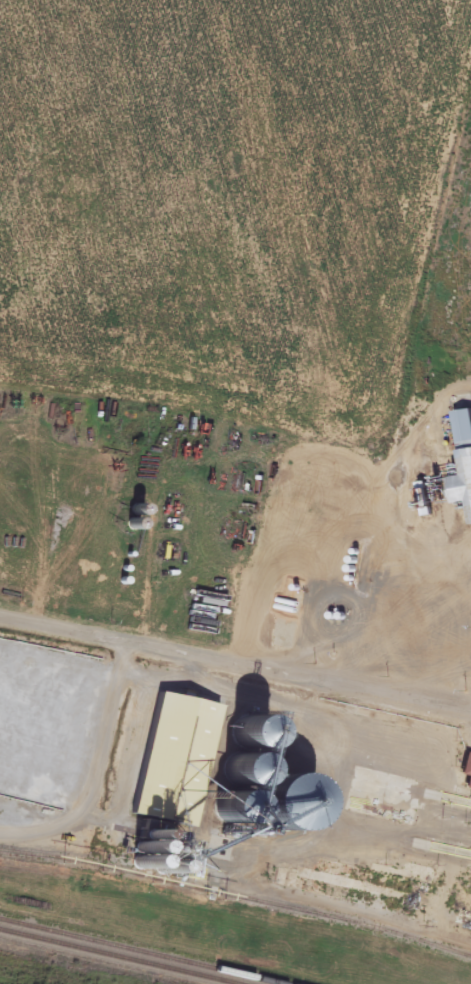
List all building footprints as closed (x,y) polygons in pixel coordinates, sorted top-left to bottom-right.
[(461,479),(446,481),(449,507),(467,505),(470,528),(470,412),(453,415),(461,479)] [(133,521),(144,514),(139,506),(128,513),(133,521)] [(155,696),(131,816),(193,828),(217,708),(155,696)] [(204,818),(226,836),(246,822),(284,832),(300,811),(302,803),(301,793),(292,779),(284,773),(279,772),(265,772),(255,779),(251,760),(235,748),(233,746),(253,746),(255,740),(255,721),(240,709),(230,716),(231,723),(226,741),(233,746),(222,754),(217,771),(218,787),(207,795),(203,808),(204,818)] [(4,774),(30,779),(35,755),(63,760),(67,737),(49,734),(51,726),(12,719),(10,729),(0,727),(0,745),(9,747),(4,774)] [(464,754),(460,776),(467,778),(465,790),(470,791),(470,755),(464,754)]
